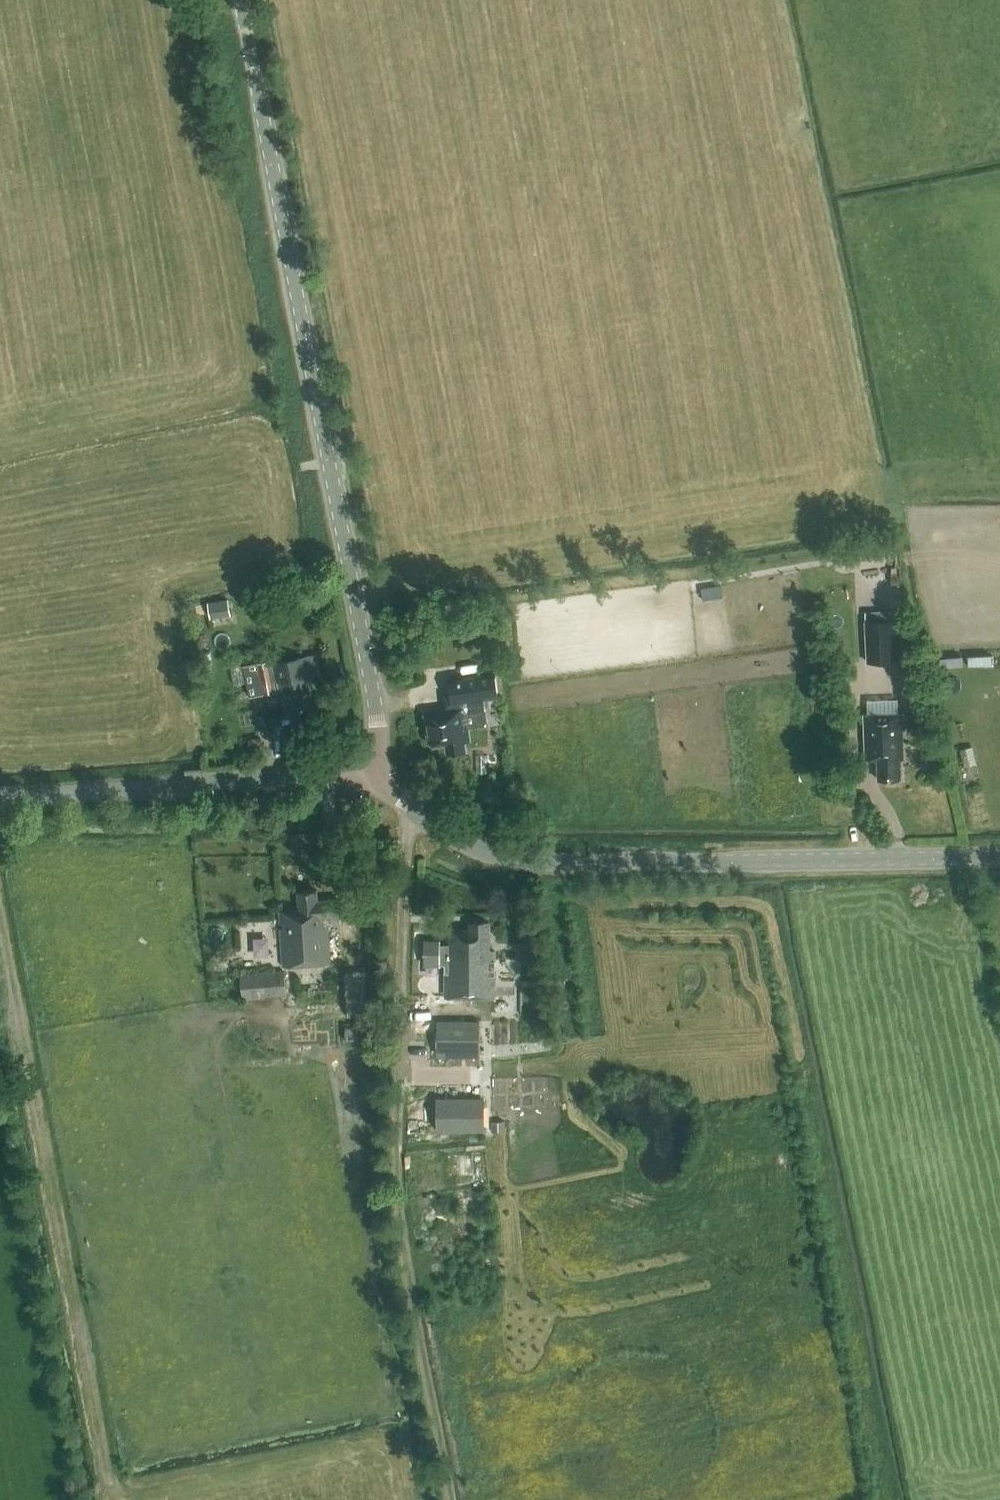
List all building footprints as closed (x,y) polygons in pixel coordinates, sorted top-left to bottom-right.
[(885,555),(883,544),(844,549),(845,561),(885,555)] [(227,599),(207,602),(210,618),(230,615),(227,599)] [(893,619),(864,621),(866,663),(895,661),(893,619)] [(307,678),(320,675),(316,654),(275,663),(286,718),(292,717),(294,724),(312,720),(310,714),(314,713),(307,678)] [(271,660),(244,665),(247,686),(275,681),(271,660)] [(485,711),(484,700),(498,698),(494,674),(451,680),(449,681),(450,695),(444,696),(446,709),(424,712),(428,744),(431,746),(446,744),(447,753),(466,750),(465,744),(469,742),(465,713),(485,711)] [(863,715),(865,761),(876,760),(877,780),(899,779),(899,759),(902,759),(901,714),(863,715)] [(326,918),(340,917),(339,899),(317,901),(316,891),(297,892),(298,910),(279,911),(283,966),(329,962),(326,918)] [(424,940),(424,966),(440,966),(440,964),(446,964),(446,996),(493,996),(493,994),(494,952),(489,952),(489,922),(470,922),(470,931),(450,930),(450,945),(440,945),(440,940),(424,940)] [(284,970),(240,973),(241,998),(286,995),(284,970)] [(479,1054),(480,1020),(436,1020),(436,1053),(479,1054)] [(358,1041),(358,1027),(345,1027),(345,1041),(358,1041)] [(484,1098),(437,1098),(437,1130),(484,1130),(484,1098)]
